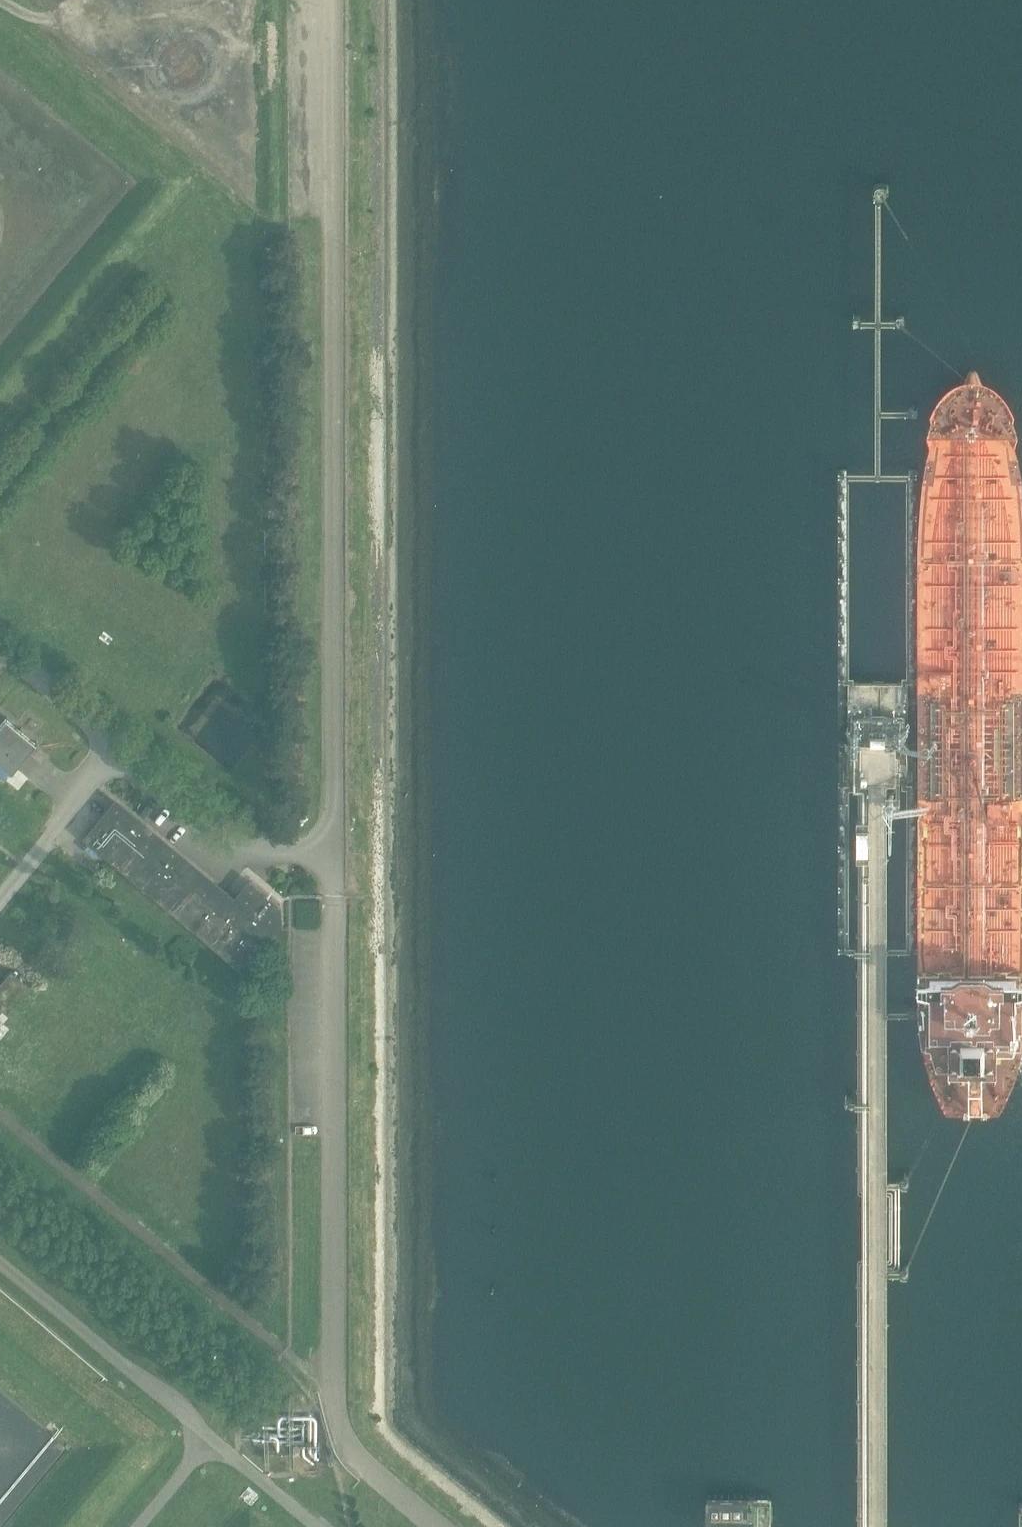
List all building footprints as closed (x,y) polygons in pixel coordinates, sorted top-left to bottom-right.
[(8,717),(0,726),(0,760),(13,771),(38,742),(8,717)] [(234,896),(143,819),(117,798),(84,838),(245,972),(279,932),(285,924),(282,902),(251,876),(234,896)] [(26,984),(12,971),(0,985),(0,1006),(5,1010),(26,984)] [(752,1526),(753,1495),(711,1494),(711,1526),(752,1526)]
